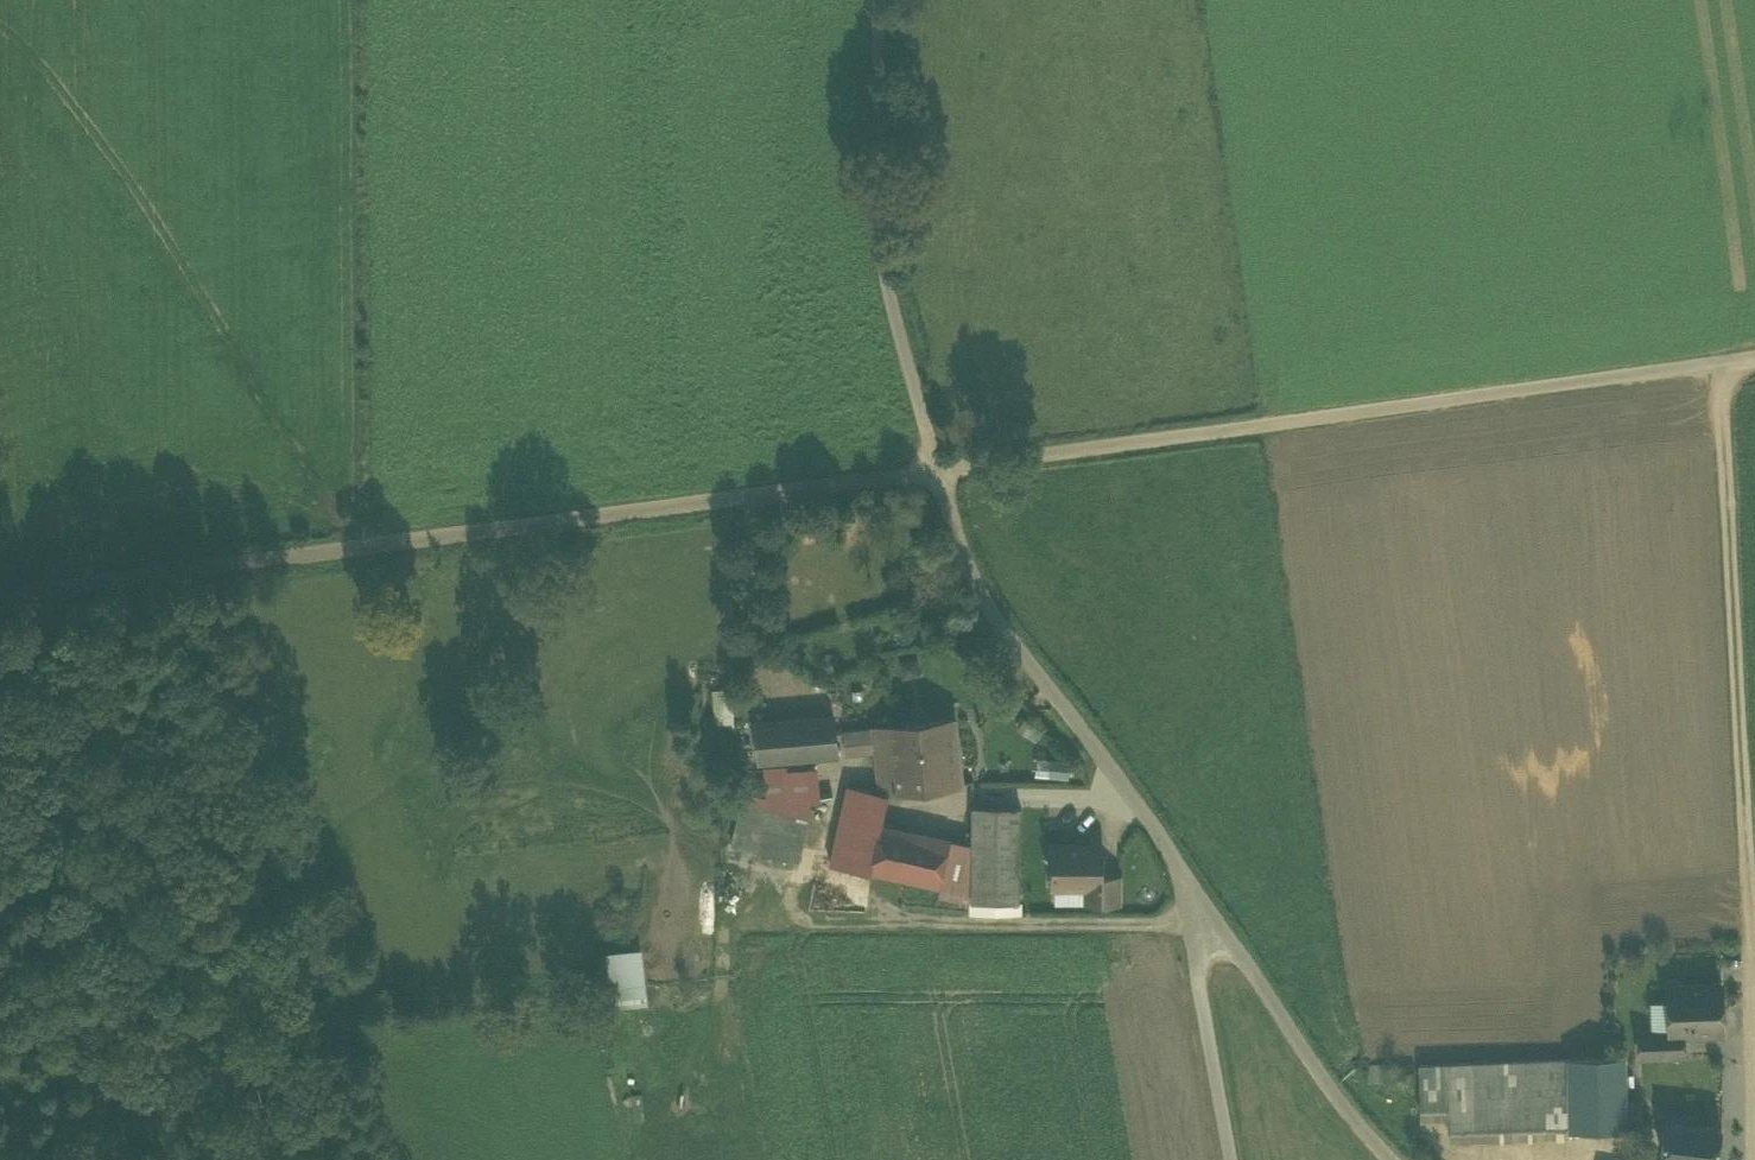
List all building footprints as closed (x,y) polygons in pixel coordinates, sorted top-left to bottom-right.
[(734,718),(733,686),(712,687),(714,719),(734,718)] [(757,721),(761,758),(838,751),(835,714),(757,721)] [(882,791),(883,791),(890,791),(962,782),(955,720),(874,727),(877,751),(878,759),(878,760),(882,791)] [(877,751),(874,727),(844,729),(846,754),(877,751)] [(766,766),(769,797),(791,802),(786,772),(785,764),(766,766)] [(817,769),(786,772),(791,802),(809,798),(820,796),(817,769)] [(881,823),(883,824),(890,791),(883,791),(882,791),(849,783),(831,863),(871,872),(881,823)] [(734,845),(798,859),(811,806),(809,798),(791,802),(769,797),(746,792),(734,845)] [(973,901),(1020,901),(1021,806),(973,805),(973,843),(973,894),(973,901)] [(881,823),(871,872),(940,887),(952,839),(883,824),(881,823)] [(973,843),(952,839),(940,887),(973,894),(973,843)] [(1088,886),(1105,886),(1105,873),(1106,853),(1096,843),(1049,843),(1049,849),(1044,855),(1053,863),(1053,870),(1048,875),(1053,880),(1053,886),(1056,886),(1088,886)] [(1088,903),(1119,903),(1120,873),(1105,873),(1105,886),(1088,886),(1088,903)] [(1151,876),(1137,894),(1154,907),(1168,889),(1151,876)] [(1056,903),(1088,903),(1088,886),(1056,886),(1056,903)] [(1020,901),(973,901),(972,911),(1020,911),(1020,901)] [(643,948),(604,952),(608,986),(616,985),(619,1008),(649,1004),(643,948)] [(1671,1029),(1672,1031),(1683,1031),(1717,1029),(1723,1022),(1722,982),(1670,984),(1670,998),(1671,1025),(1671,1029)] [(1671,1025),(1670,998),(1650,999),(1651,1026),(1671,1025)] [(1641,1030),(1641,1053),(1684,1052),(1683,1031),(1672,1031),(1671,1029),(1641,1030)] [(1626,1055),(1567,1056),(1569,1124),(1570,1129),(1628,1127),(1627,1099),(1626,1055)] [(1567,1056),(1473,1060),(1476,1128),(1569,1124),(1567,1056)] [(1449,1129),(1476,1128),(1473,1060),(1419,1063),(1421,1108),(1448,1106),(1449,1129)] [(1627,1099),(1628,1127),(1644,1127),(1644,1118),(1643,1098),(1627,1099)] [(1690,1159),(1719,1159),(1722,1125),(1666,1119),(1663,1157),(1690,1159)]
